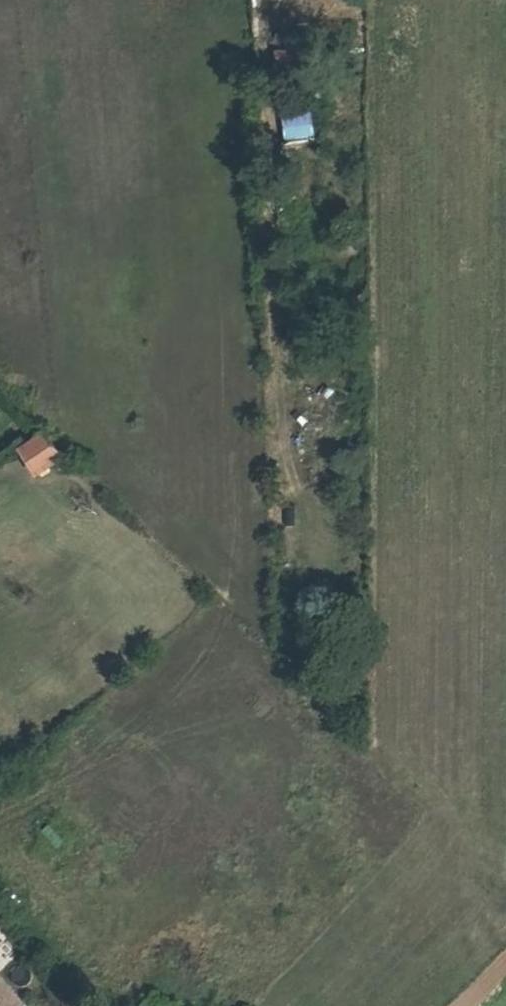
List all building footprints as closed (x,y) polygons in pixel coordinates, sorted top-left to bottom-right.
[(65,457),(43,434),(21,448),(38,472),(65,457)] [(25,1004),(0,979),(0,1005),(24,1005),(25,1004)]
